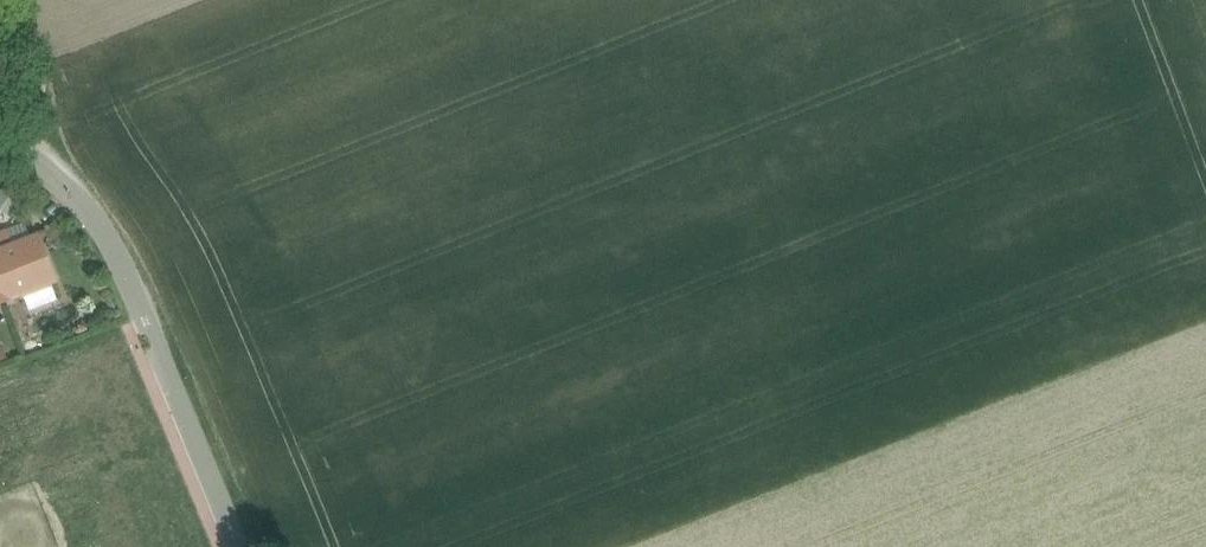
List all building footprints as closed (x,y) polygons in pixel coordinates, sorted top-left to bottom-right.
[(0,236),(0,252),(11,247),(6,234),(0,236)] [(0,252),(0,258),(15,297),(23,294),(29,310),(57,299),(51,283),(55,282),(37,237),(11,247),(0,252)] [(15,297),(0,258),(0,303),(15,297)]
